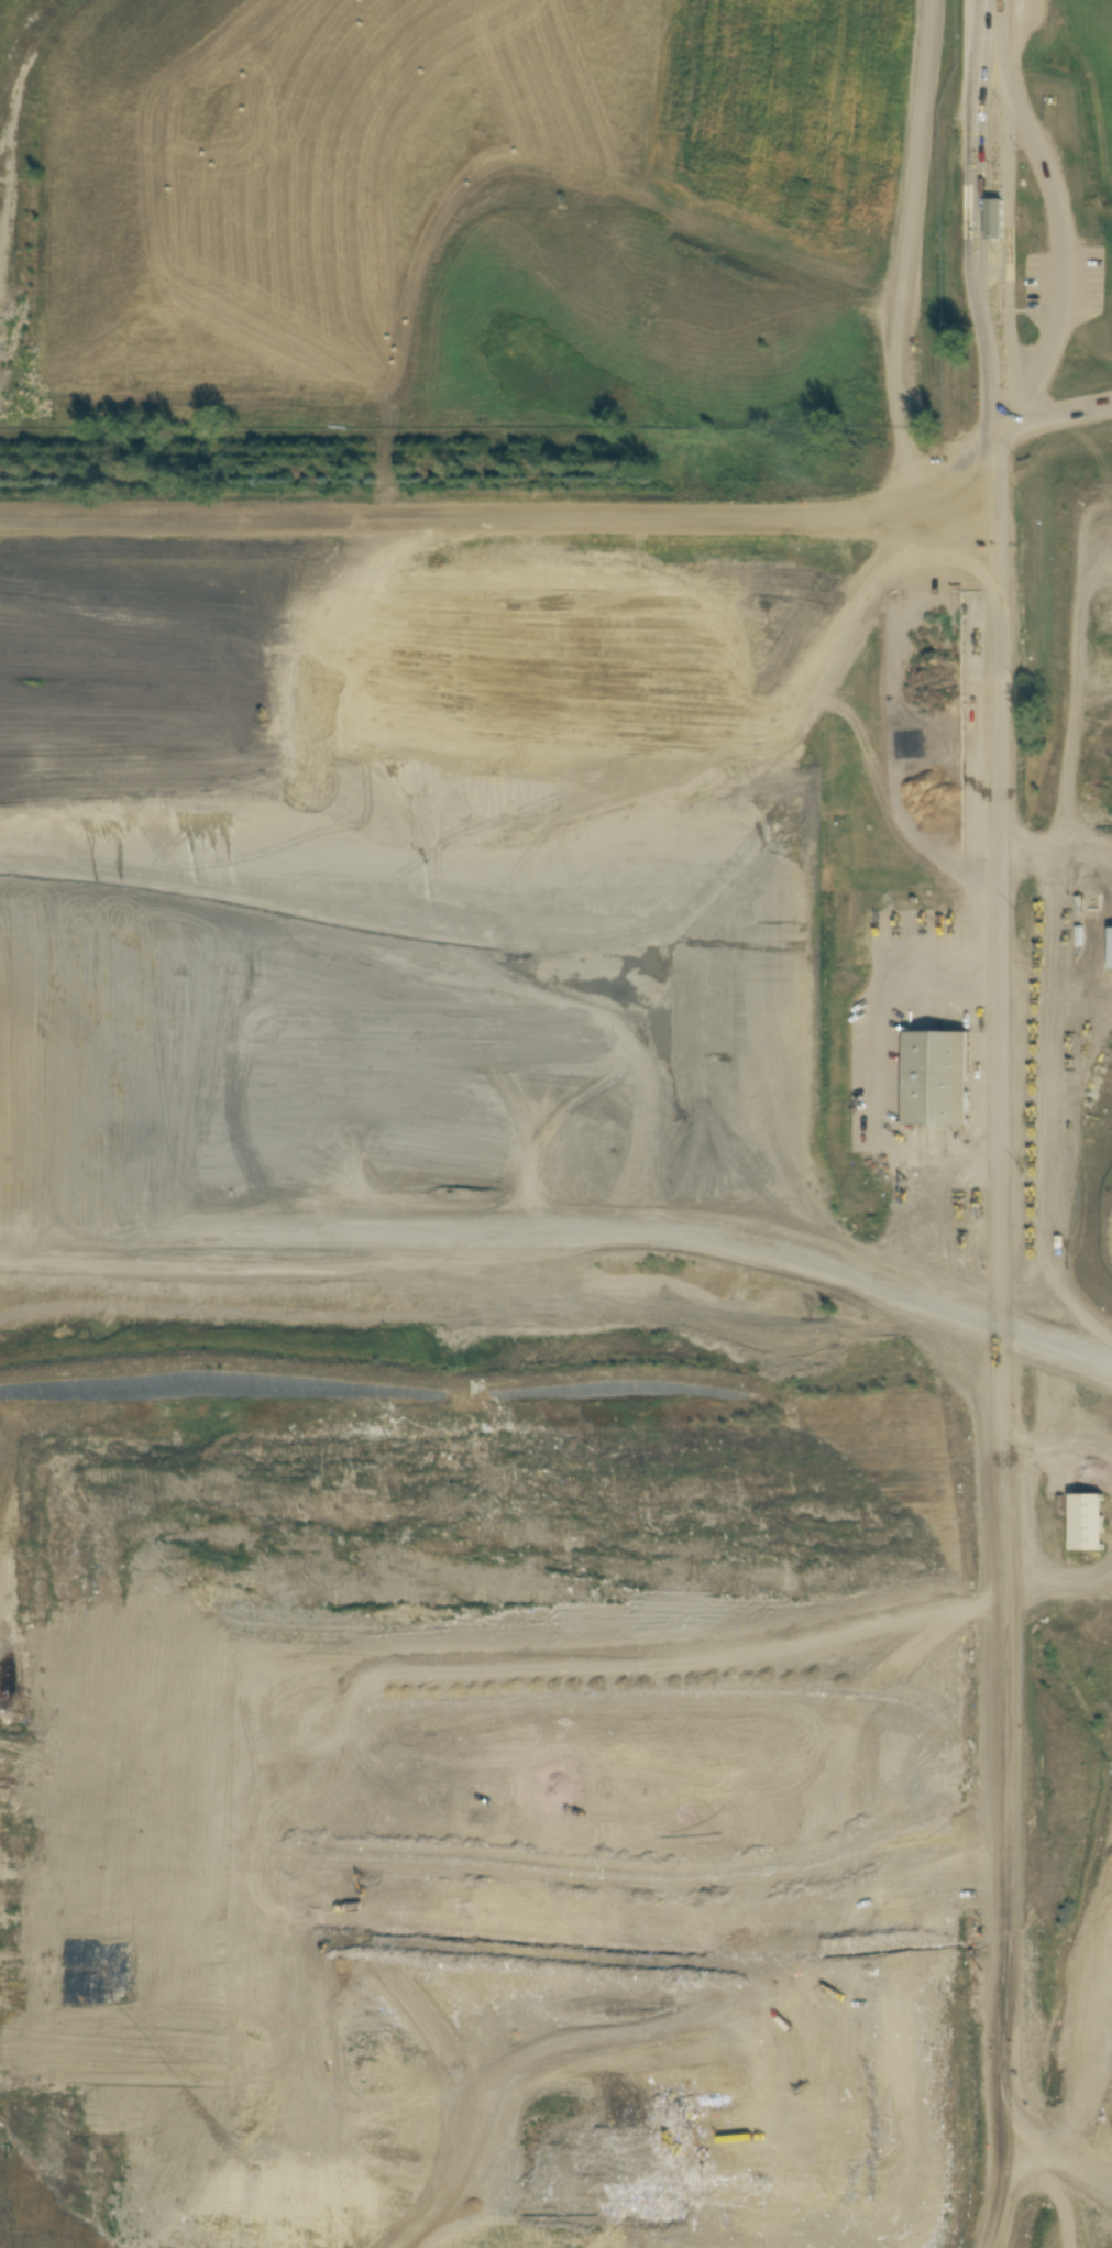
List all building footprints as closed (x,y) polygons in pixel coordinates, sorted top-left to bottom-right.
[(1003,240),(1003,200),(987,200),(987,240),(1003,240)] [(984,698),(972,698),(972,715),(984,715),(984,698)] [(1103,978),(1111,978),(1111,917),(1103,917),(1103,978)] [(898,1033),(972,1030),(976,1137),(901,1140),(898,1033)] [(1067,1562),(1111,1561),(1111,1485),(1065,1487),(1067,1562)]
